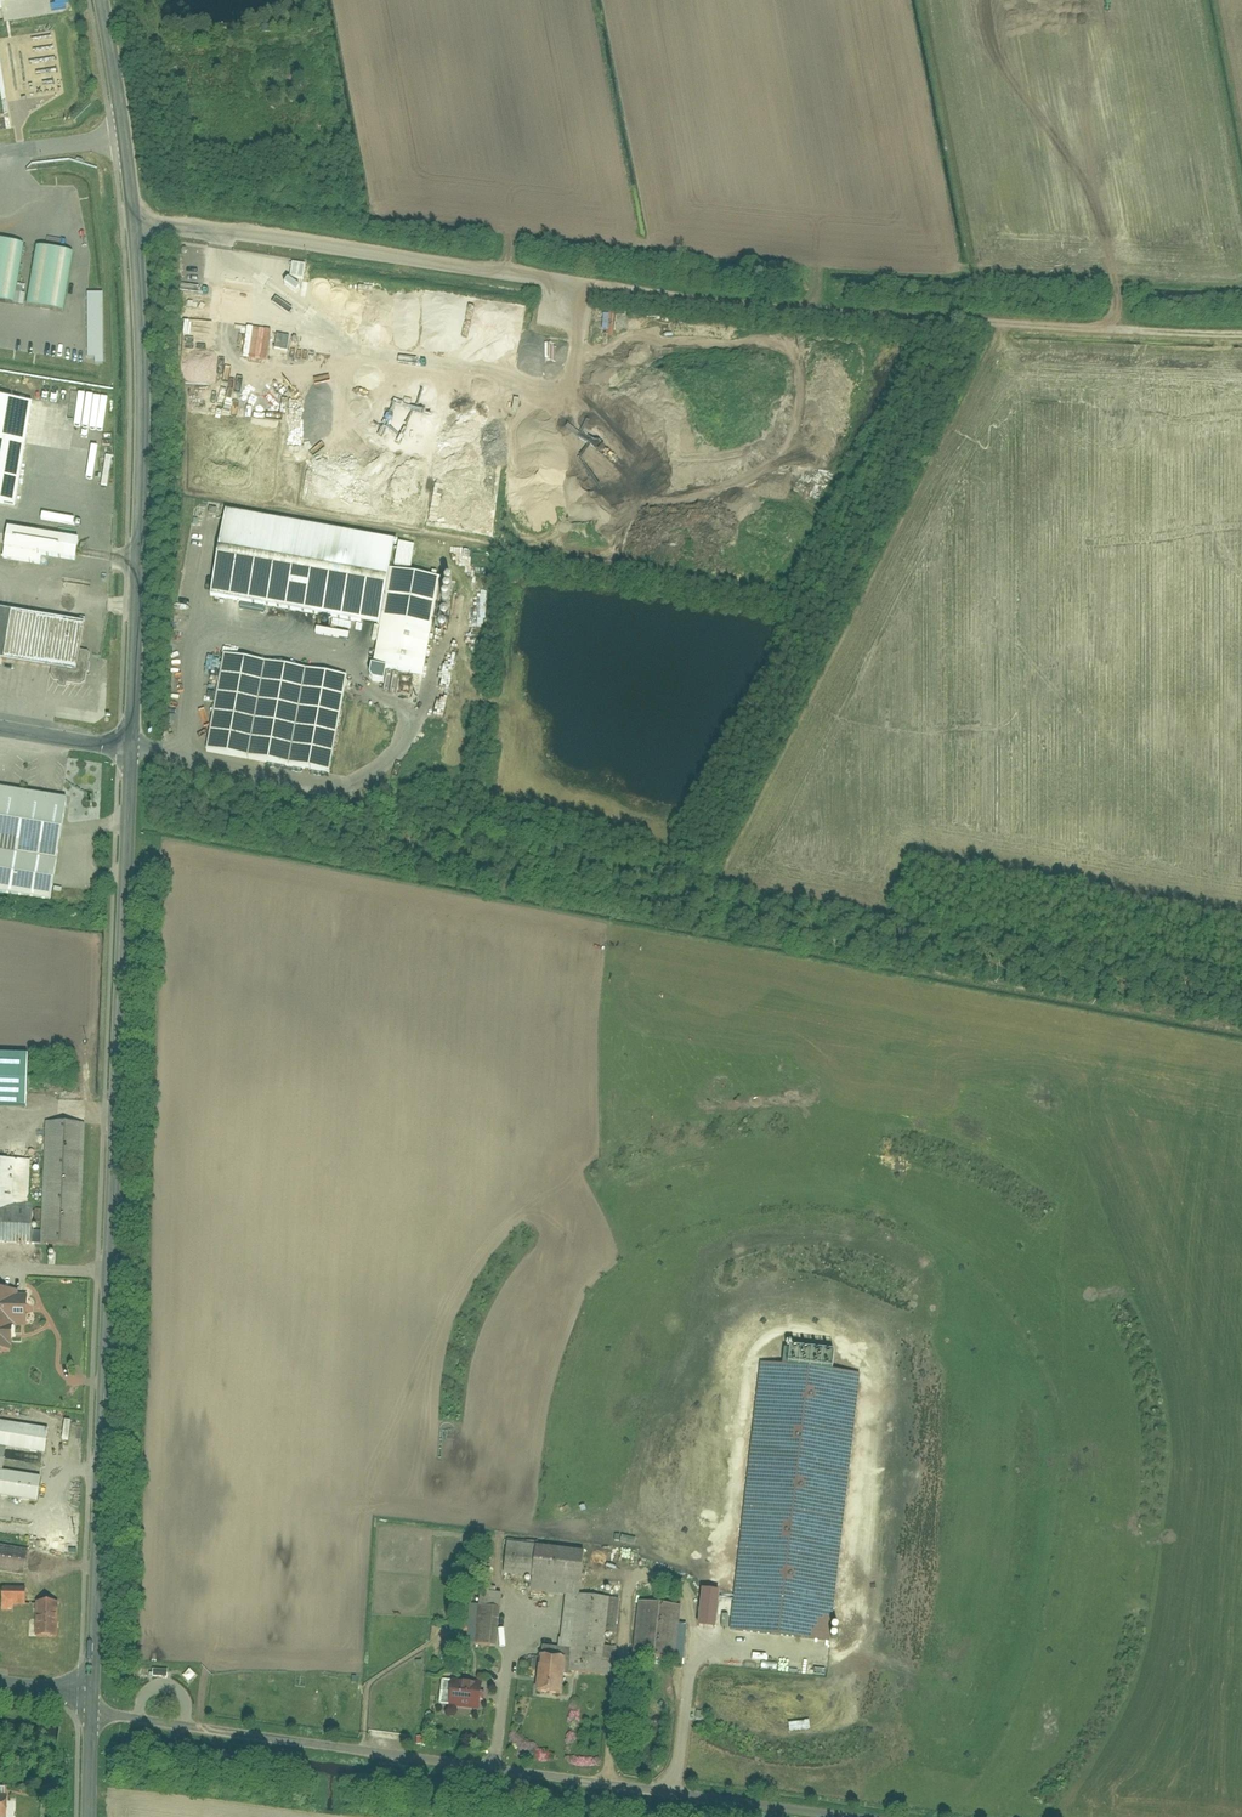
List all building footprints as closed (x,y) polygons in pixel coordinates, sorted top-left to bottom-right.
[(28,243),(0,239),(0,301),(18,304),(28,243)] [(69,311),(77,251),(39,246),(31,306),(69,311)] [(293,278),(307,281),(309,266),(296,263),(293,278)] [(90,293),(91,359),(98,358),(98,364),(107,364),(107,293),(90,293)] [(17,507),(34,402),(0,396),(0,504),(17,507)] [(394,542),(227,512),(212,597),(379,626),(389,571),(394,542)] [(40,567),(42,557),(76,562),(80,537),(8,526),(3,561),(40,567)] [(440,580),(389,571),(379,626),(372,670),(423,679),(440,580)] [(51,666),(76,670),(80,649),(84,623),(0,608),(0,657),(51,666)] [(76,670),(51,666),(50,677),(53,681),(59,682),(59,687),(67,688),(68,683),(79,685),(84,683),(87,671),(88,672),(90,663),(88,663),(90,654),(88,651),(80,649),(76,670)] [(346,679),(226,657),(209,750),(329,772),(346,679)] [(43,685),(39,718),(45,719),(50,686),(43,685)] [(0,791),(0,893),(50,901),(66,801),(0,791)] [(0,1060),(0,1107),(26,1107),(28,1061),(0,1060)] [(86,1126),(46,1124),(41,1245),(80,1246),(86,1126)] [(0,1162),(0,1206),(28,1207),(29,1162),(0,1162)] [(28,1207),(0,1206),(0,1243),(31,1244),(32,1207),(28,1207)] [(0,1292),(0,1355),(10,1355),(10,1330),(25,1331),(26,1299),(17,1299),(17,1292),(0,1292)] [(759,1369),(728,1637),(828,1649),(859,1380),(759,1369)] [(37,1505),(41,1478),(1,1472),(5,1449),(45,1455),(48,1432),(0,1424),(0,1499),(37,1505)] [(29,1549),(0,1545),(0,1571),(25,1575),(29,1549)] [(578,1602),(583,1555),(507,1547),(503,1576),(533,1580),(531,1596),(578,1602)] [(3,1588),(3,1600),(26,1600),(27,1588),(3,1588)] [(716,1634),(720,1597),(702,1595),(697,1632),(716,1634)] [(470,1608),(466,1649),(496,1652),(502,1601),(481,1598),(480,1610),(470,1608)] [(36,1636),(58,1636),(58,1602),(37,1601),(36,1636)] [(620,1607),(578,1602),(570,1676),(612,1680),(615,1655),(604,1654),(605,1640),(617,1641),(620,1607)] [(682,1612),(638,1607),(632,1660),(676,1665),(682,1612)] [(571,1655),(543,1652),(541,1664),(537,1663),(533,1697),(561,1700),(563,1678),(569,1678),(571,1655)] [(484,1685),(445,1680),(442,1705),(481,1710),(484,1685)]
